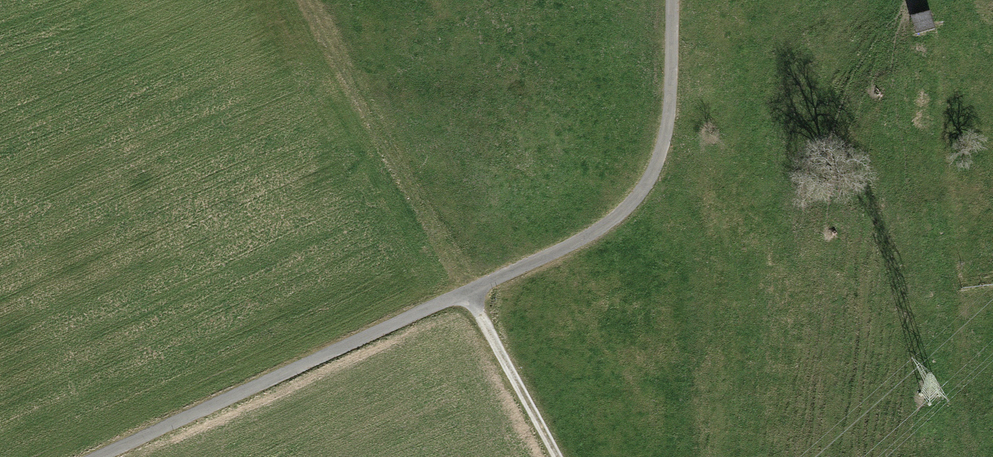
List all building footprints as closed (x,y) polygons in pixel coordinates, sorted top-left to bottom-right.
[(930,14),(913,18),(916,33),(933,28),(930,14)]
